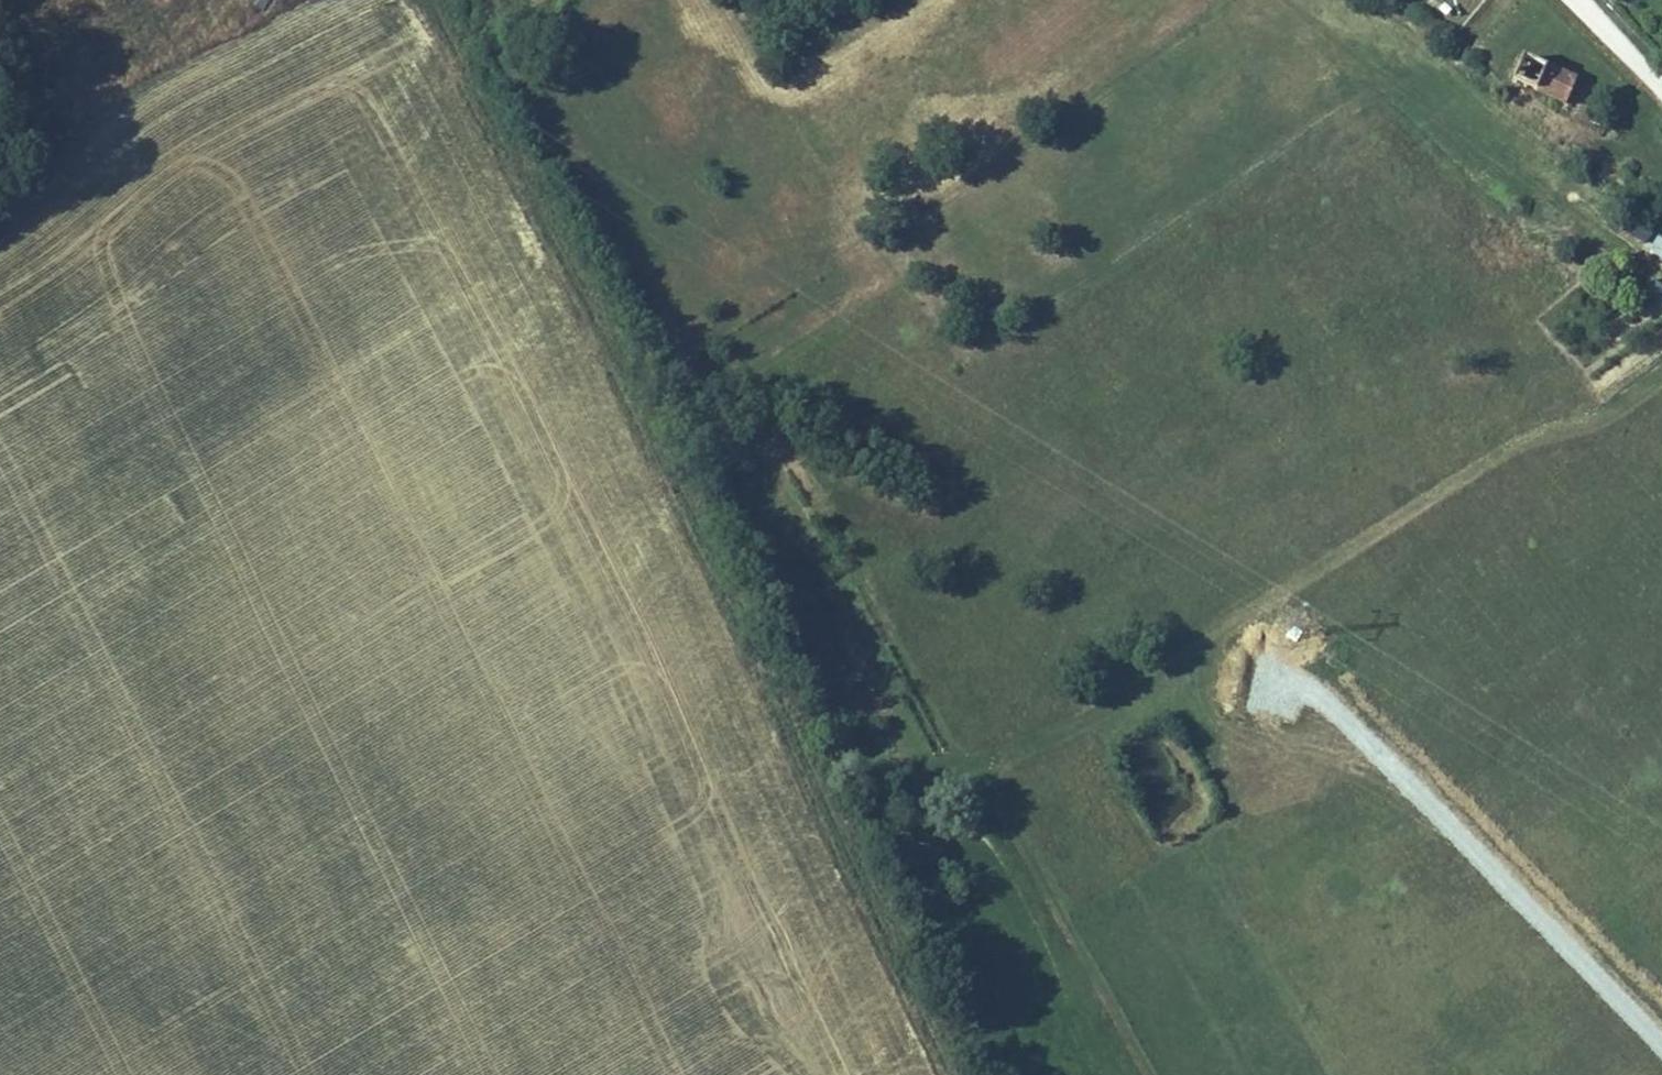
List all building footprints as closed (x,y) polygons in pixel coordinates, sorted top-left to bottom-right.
[(1520,69),(1509,93),(1533,103),(1544,79),(1520,69)] [(1544,79),(1533,103),(1582,124),(1593,100),(1544,79)]
